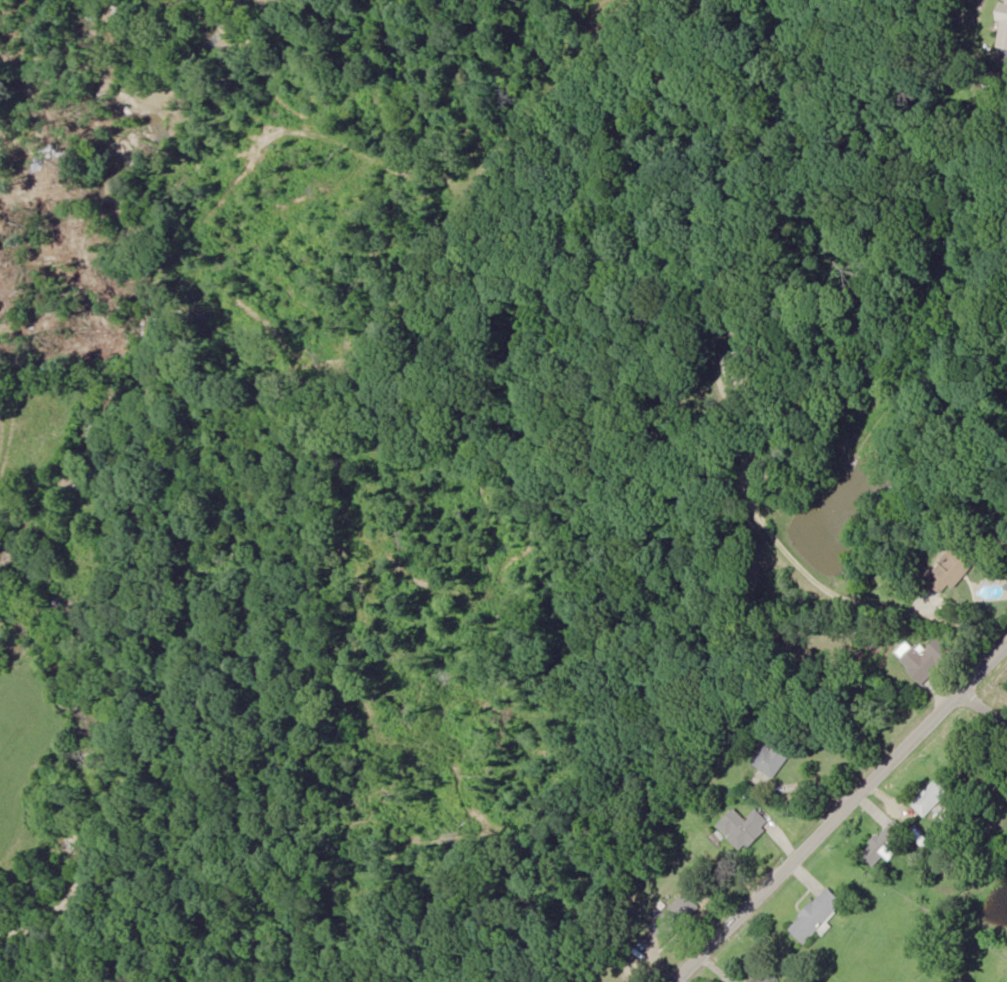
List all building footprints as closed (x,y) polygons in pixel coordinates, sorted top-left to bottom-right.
[(1006,50),(1006,0),(1006,4),(997,3),(995,20),(1000,20),(996,49),(1006,50)] [(749,377),(746,351),(722,354),(725,381),(749,377)] [(926,581),(941,594),(949,584),(953,588),(975,563),(957,547),(926,581)] [(901,656),(912,683),(939,671),(927,645),(901,656)] [(765,743),(752,762),(776,778),(800,742),(784,731),(773,748),(765,743)] [(911,806),(924,817),(947,789),(934,778),(911,806)] [(718,825),(740,848),(770,821),(758,808),(746,819),(736,808),(718,825)] [(887,859),(910,836),(893,819),(859,853),(872,866),(883,855),(887,859)] [(806,944),(846,903),(830,886),(789,927),(806,944)] [(667,942),(702,908),(686,892),(651,927),(667,942)] [(767,963),(750,981),(776,981),(781,977),(767,963)]
